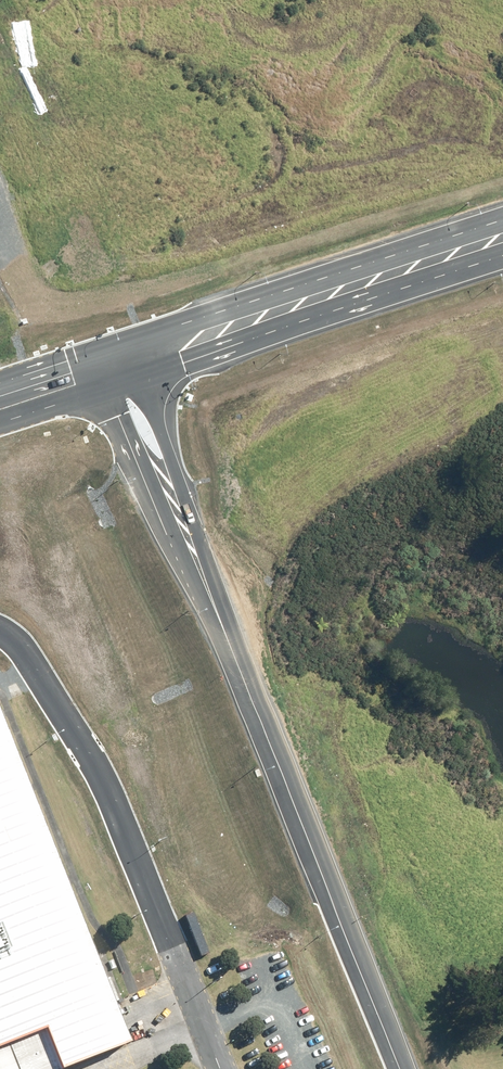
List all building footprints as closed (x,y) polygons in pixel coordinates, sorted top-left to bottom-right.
[(129,1045),(0,722),(0,1068),(69,1068),(129,1045)]
